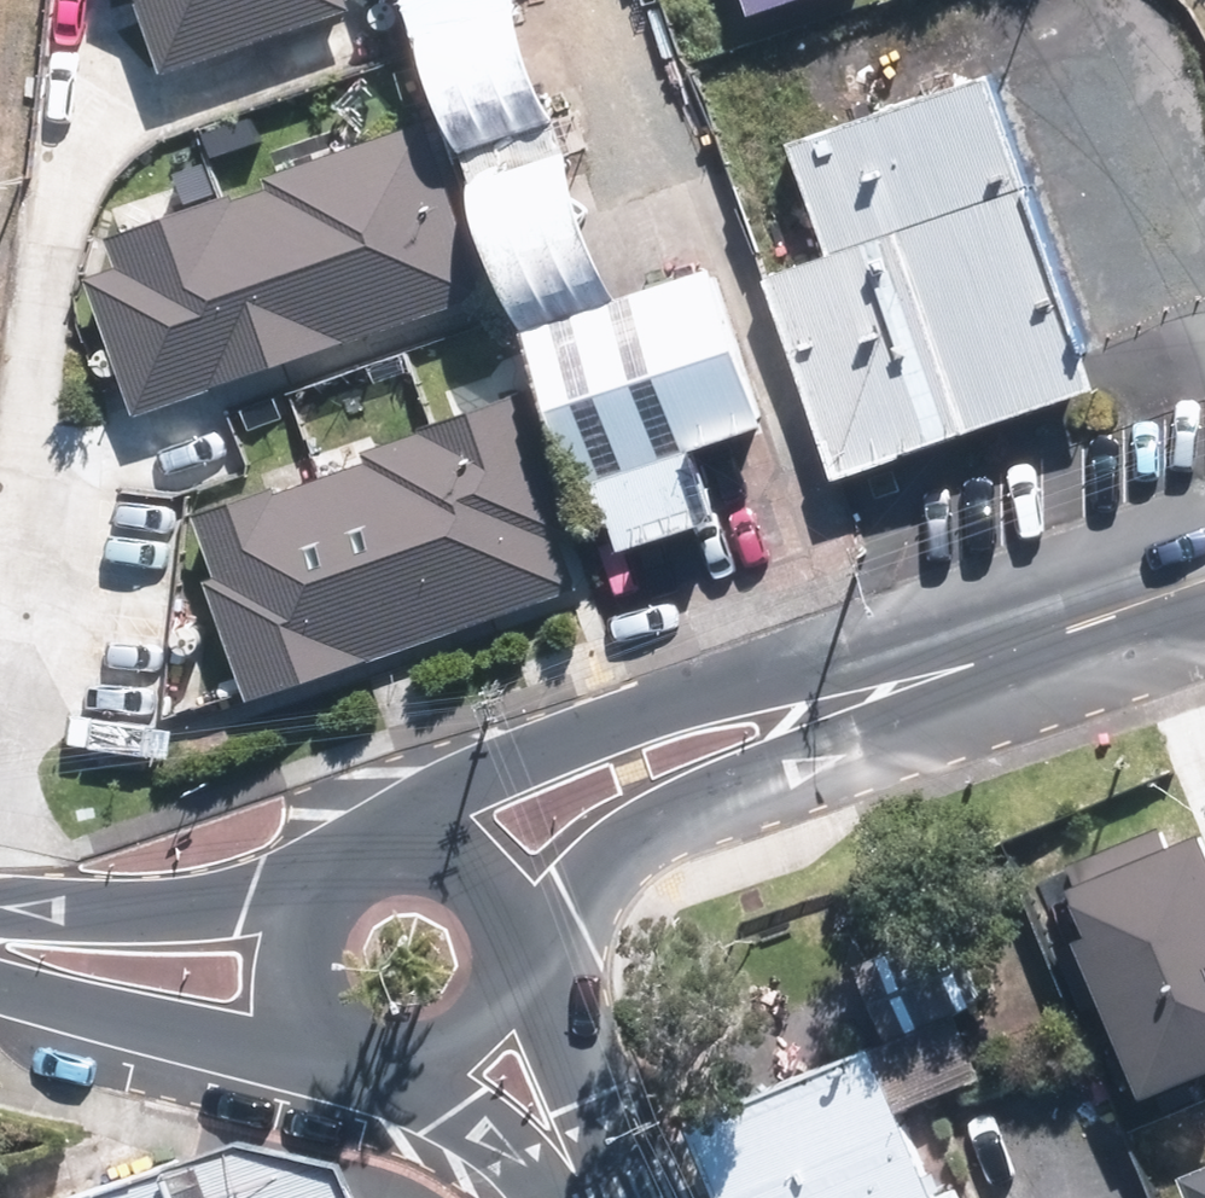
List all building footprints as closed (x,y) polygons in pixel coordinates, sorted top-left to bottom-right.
[(354,8),(351,0),(140,0),(167,75),(354,8)] [(463,155),(552,122),(507,0),(410,0),(463,155)] [(748,20),(804,0),(741,0),(748,20)] [(796,142),(836,256),(906,232),(1033,189),(994,75),(796,142)] [(81,240),(140,413),(490,294),(431,121),(81,240)] [(552,122),(463,155),(524,320),(614,287),(552,122)] [(1101,386),(1033,189),(906,232),(977,429),(1101,386)] [(906,232),(836,256),(905,452),(977,429),(906,232)] [(770,277),(837,474),(905,452),(836,256),(770,277)] [(615,522),(623,549),(724,517),(701,445),(761,426),(712,274),(535,330),(599,527),(615,522)] [(198,506),(257,685),(585,577),(526,398),(198,506)] [(1204,963),(1204,864),(1195,840),(1166,852),(1157,830),(1062,867),(1070,888),(1063,891),(1083,941),(1072,946),(1133,1100),(1204,1071),(1204,964),(1204,963)] [(717,1197),(937,1197),(868,1041),(683,1121),(717,1197)] [(348,1171),(215,1150),(81,1197),(363,1197),(348,1171)] [(1179,1179),(1187,1197),(1204,1197),(1204,1169),(1179,1179)]
